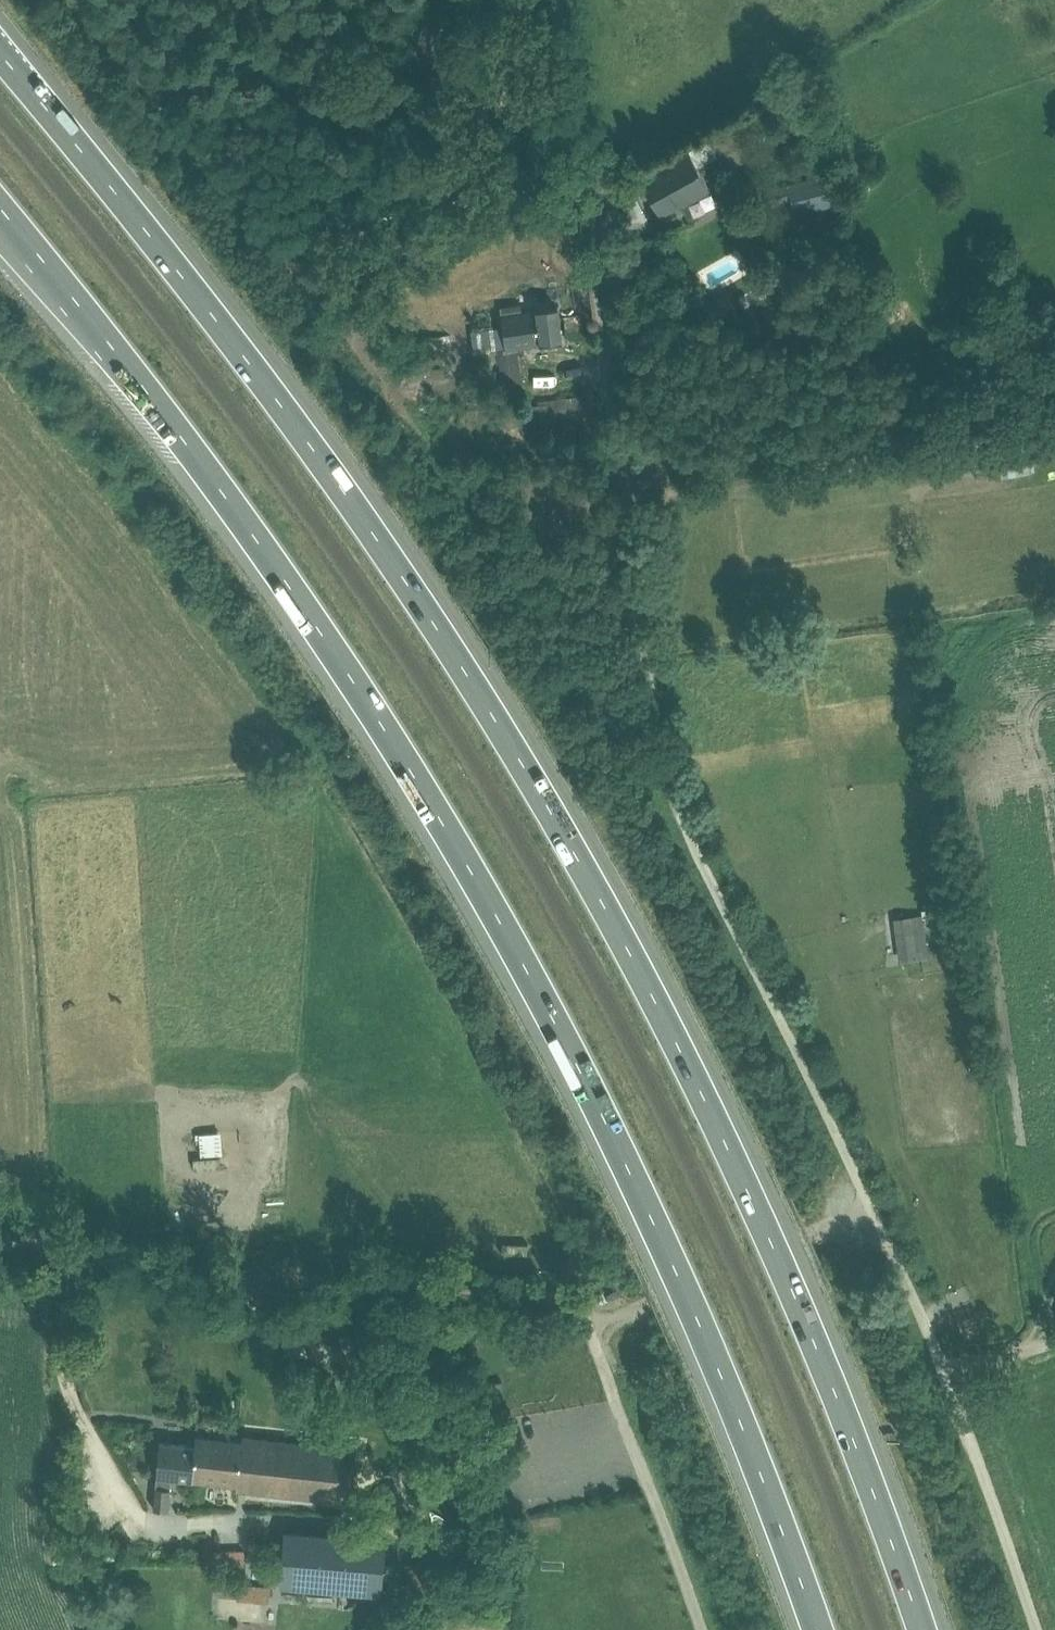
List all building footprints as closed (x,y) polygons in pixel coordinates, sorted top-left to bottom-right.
[(427,15),(414,57),(430,62),(442,19),(427,15)] [(659,217),(710,190),(690,158),(641,185),(659,217)] [(825,179),(767,193),(770,208),(792,203),(795,217),(832,208),(825,179)] [(542,354),(559,352),(559,346),(562,345),(557,311),(522,316),(520,307),(499,310),(502,329),(471,334),(473,357),(488,355),(518,351),(541,348),(542,354)] [(582,317),(563,320),(567,344),(585,342),(582,317)] [(499,364),(502,388),(522,386),(518,351),(488,355),(489,365),(499,364)] [(887,362),(862,370),(865,380),(890,372),(887,362)] [(538,408),(499,413),(501,431),(522,429),(523,440),(538,439),(537,428),(584,423),(581,400),(537,405),(538,408)] [(934,913),(921,915),(921,919),(892,923),(898,967),(928,962),(923,924),(935,922),(934,913)] [(221,1136),(199,1137),(200,1158),(222,1157),(221,1136)] [(195,1447),(190,1481),(236,1487),(236,1491),(349,1503),(354,1449),(243,1436),(242,1441),(196,1436),(195,1447)] [(190,1481),(195,1447),(160,1443),(154,1510),(169,1512),(172,1478),(190,1481)] [(284,1531),(279,1587),(382,1595),(387,1540),(284,1531)] [(212,1551),(212,1566),(245,1566),(244,1550),(212,1551)] [(445,1590),(431,1558),(407,1569),(422,1601),(445,1590)] [(237,1600),(269,1604),(270,1587),(239,1584),(237,1600)]
